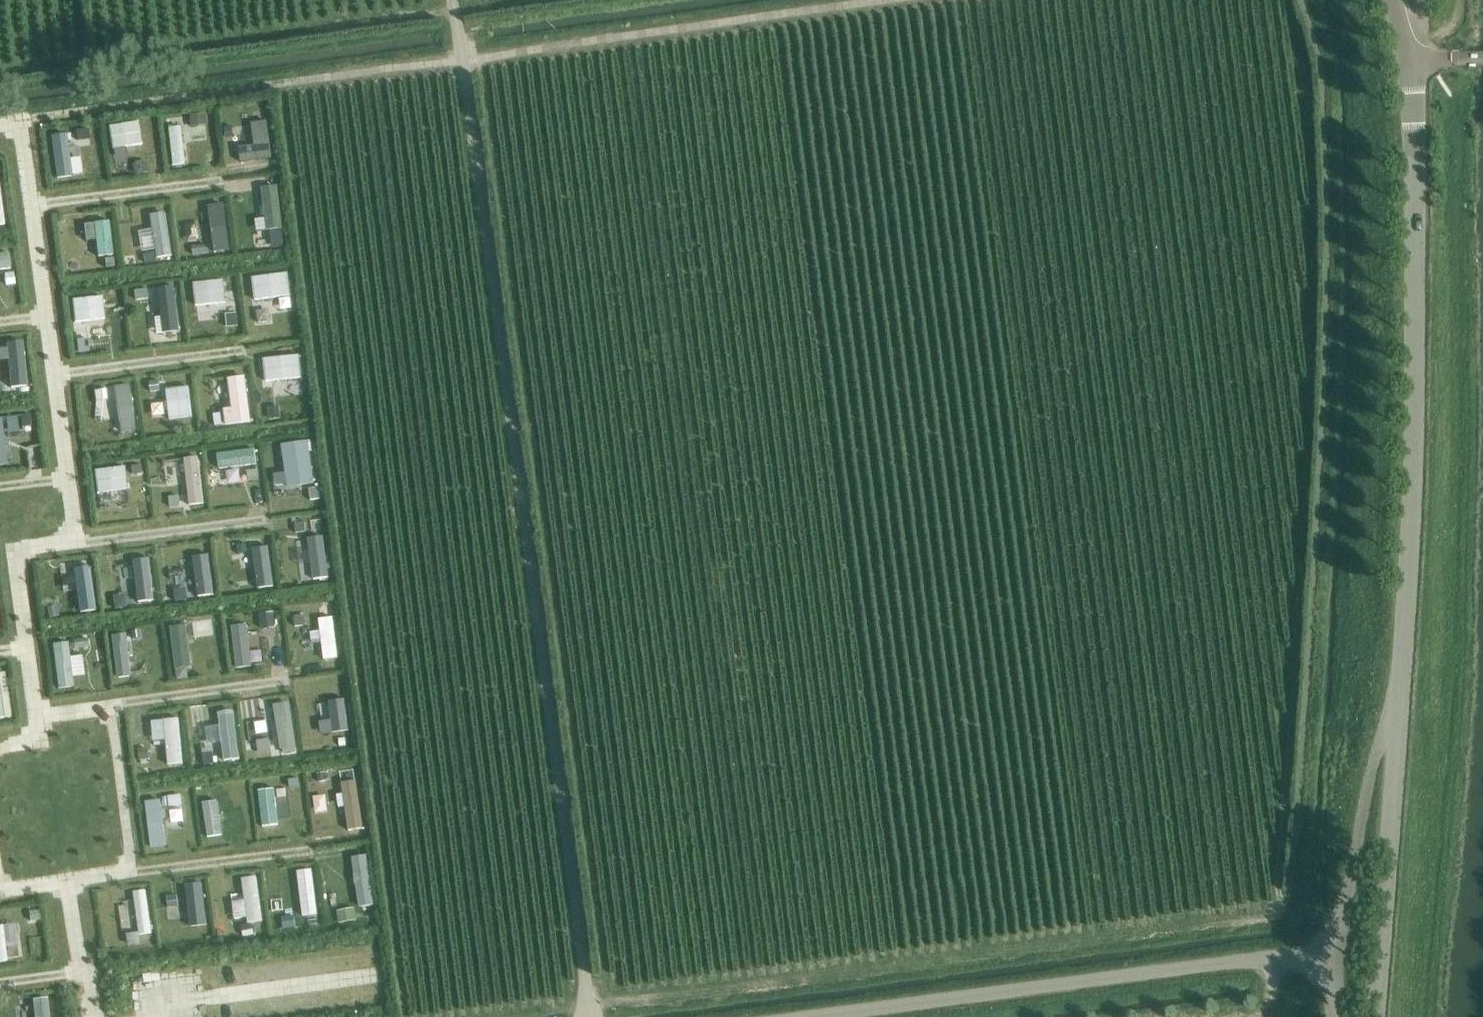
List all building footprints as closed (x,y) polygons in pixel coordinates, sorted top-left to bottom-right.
[(273,612),(260,614),(262,626),(275,624),(273,612)] [(303,616),(293,617),(294,626),(303,626),(303,616)] [(86,639),(73,641),(75,649),(88,647),(86,639)] [(269,739),(257,741),(259,752),(271,750),(269,739)] [(213,753),(203,754),(204,766),(214,765),(213,753)] [(177,897),(167,898),(169,909),(178,907),(177,897)] [(352,910),(336,913),(338,924),(354,921),(352,910)]
